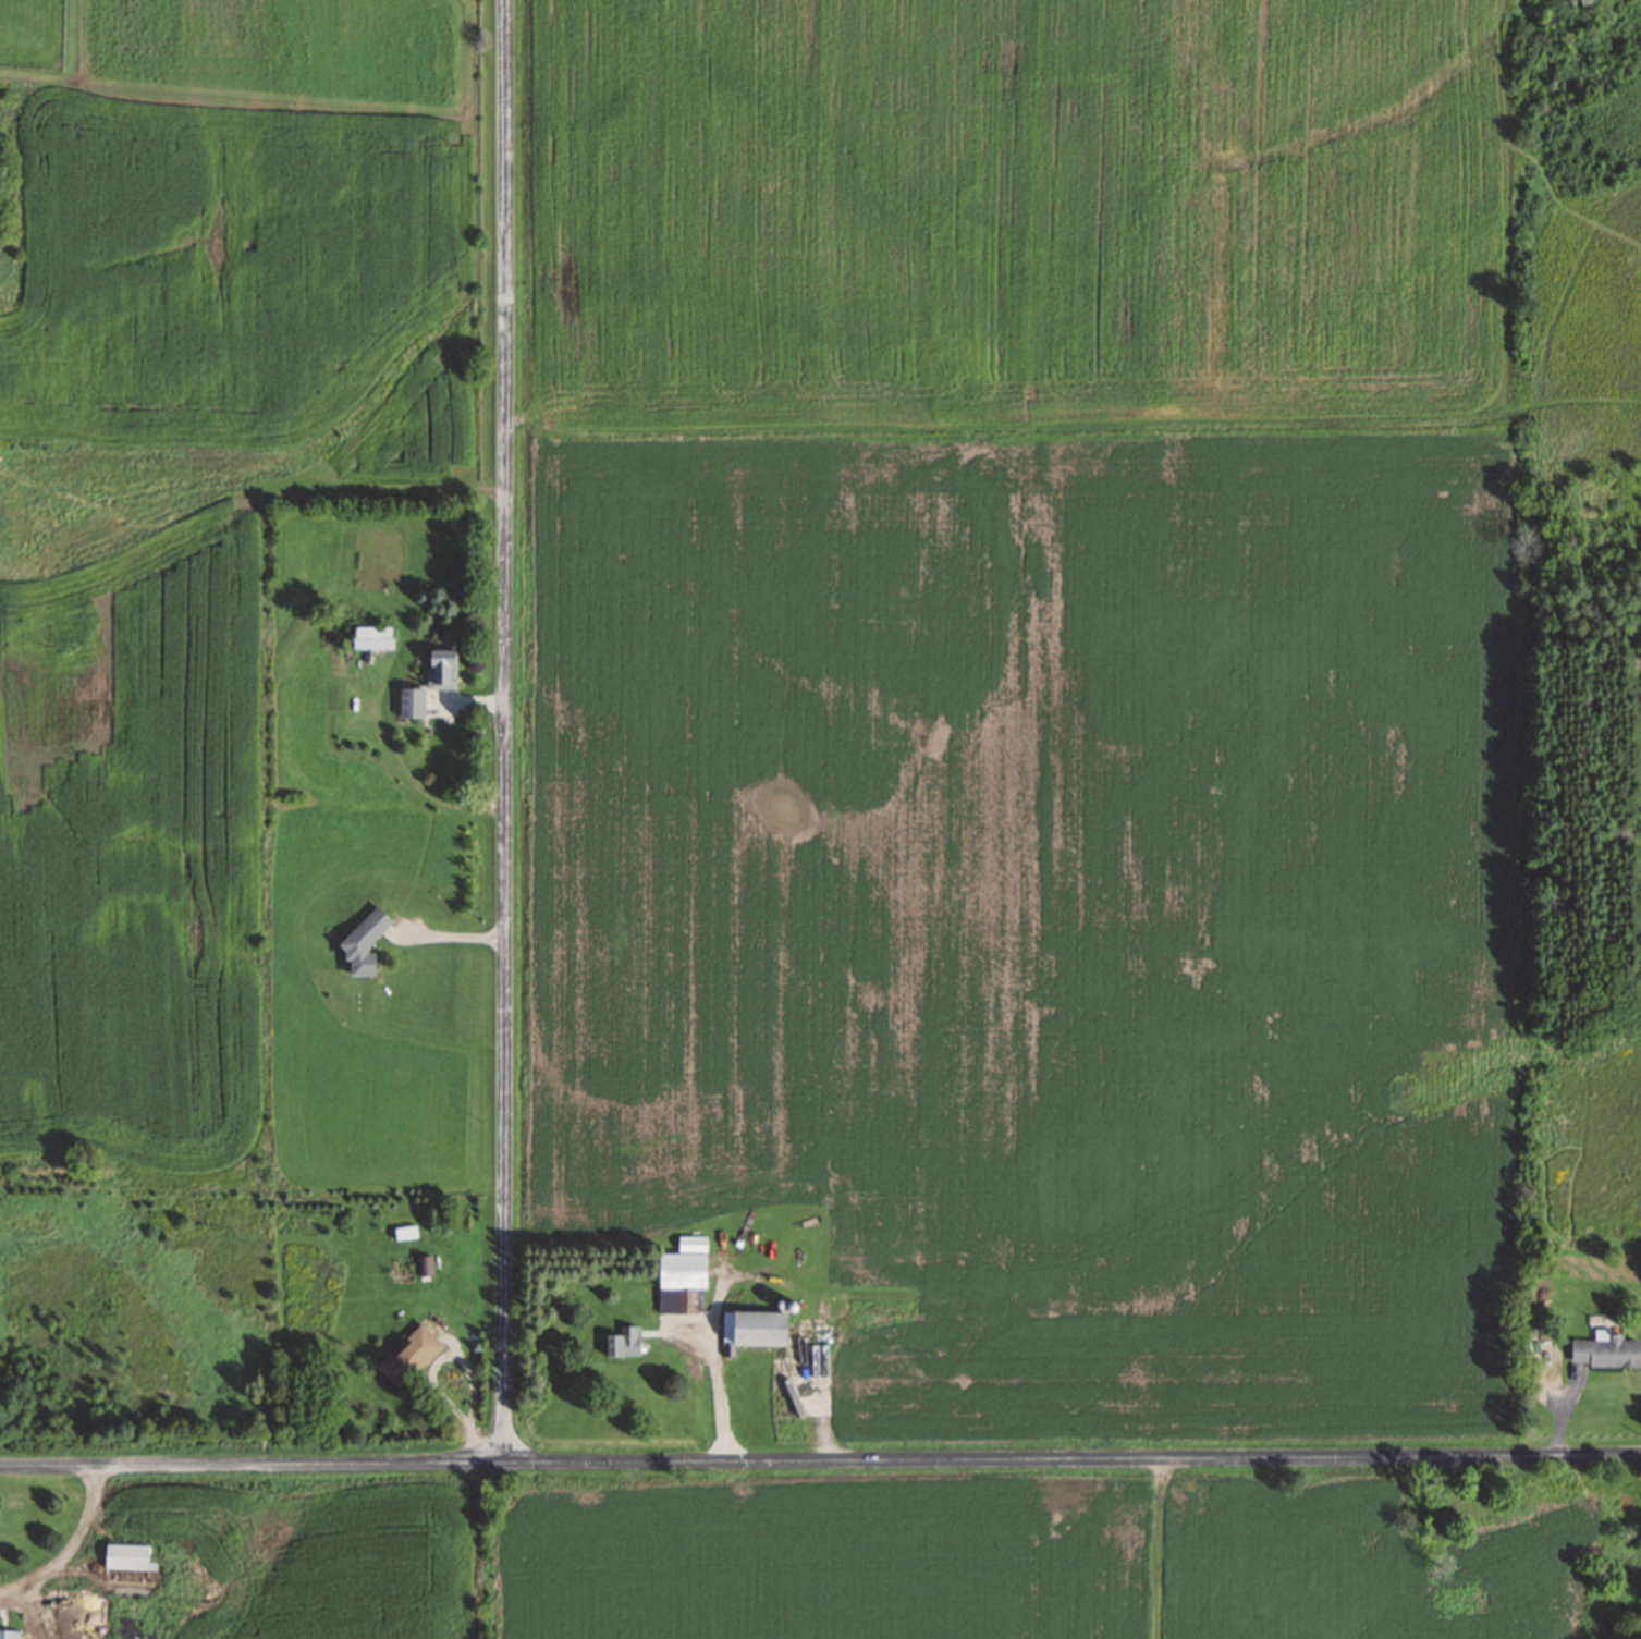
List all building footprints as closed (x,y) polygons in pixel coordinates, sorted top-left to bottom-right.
[(394,626),(352,626),(352,648),(394,648),(394,626)] [(456,688),(456,649),(426,649),(426,688),(456,688)] [(422,717),(422,688),(398,688),(398,717),(422,717)] [(364,949),(392,921),(376,905),(334,947),(357,971),(357,972),(364,980),(379,965),(364,949)] [(393,1227),(394,1238),(415,1238),(415,1225),(393,1227)] [(706,1237),(677,1236),(677,1254),(656,1254),(656,1289),(705,1290),(706,1237)] [(429,1256),(419,1257),(419,1275),(430,1275),(429,1256)] [(659,1313),(696,1313),(696,1292),(659,1292),(659,1313)] [(782,1346),(782,1312),(724,1312),(724,1346),(782,1346)] [(443,1346),(420,1323),(379,1363),(401,1386),(443,1346)] [(603,1356),(639,1356),(639,1327),(619,1327),(619,1336),(603,1336),(603,1356)] [(1571,1340),(1570,1362),(1587,1362),(1587,1367),(1639,1368),(1639,1340),(1608,1340),(1608,1330),(1594,1330),(1594,1340),(1571,1340)] [(148,1545),(104,1545),(104,1569),(148,1569),(148,1545)] [(0,1631),(0,1638),(19,1638),(20,1631),(0,1631)]
